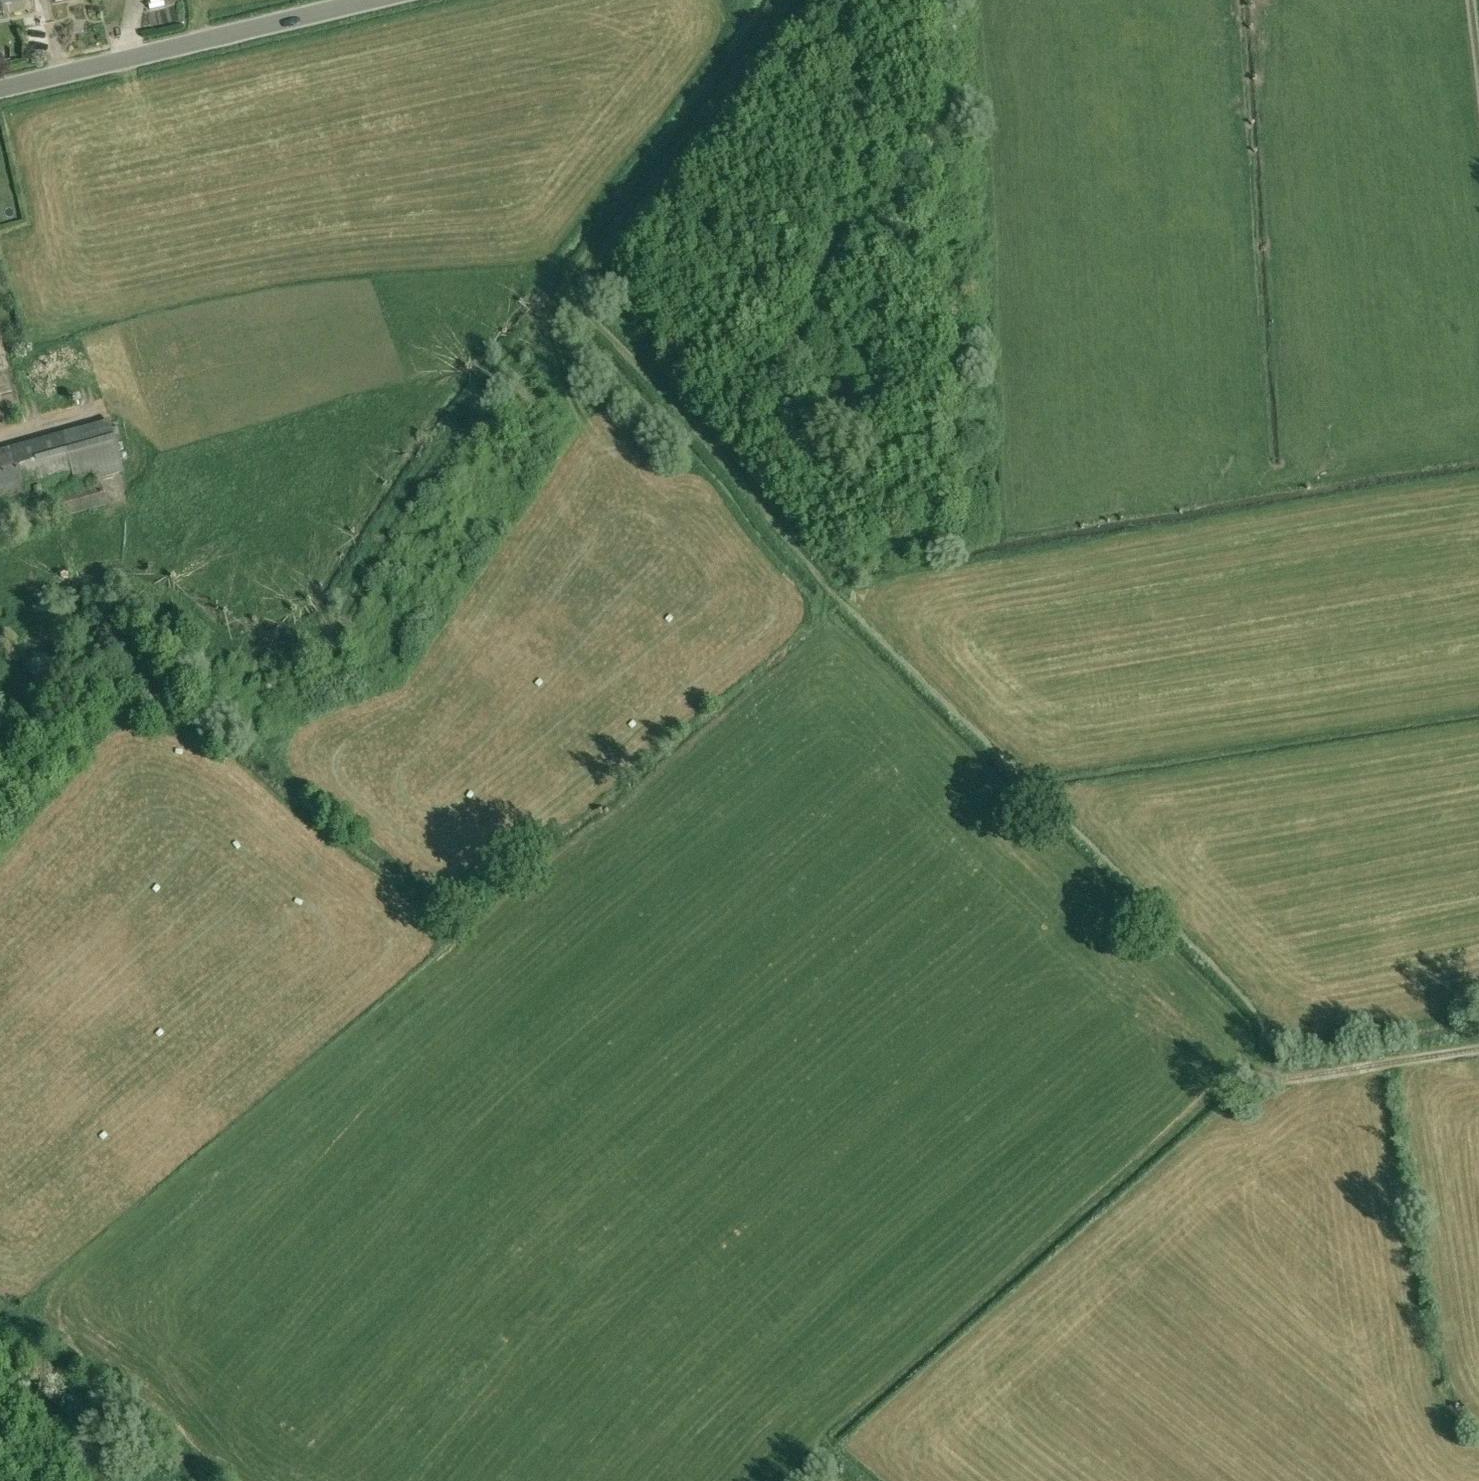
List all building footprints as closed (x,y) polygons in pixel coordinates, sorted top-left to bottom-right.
[(26,485),(72,472),(76,486),(125,472),(110,419),(0,450),(0,507),(30,499),(26,485)] [(108,505),(101,482),(0,511),(0,535),(108,505)]
